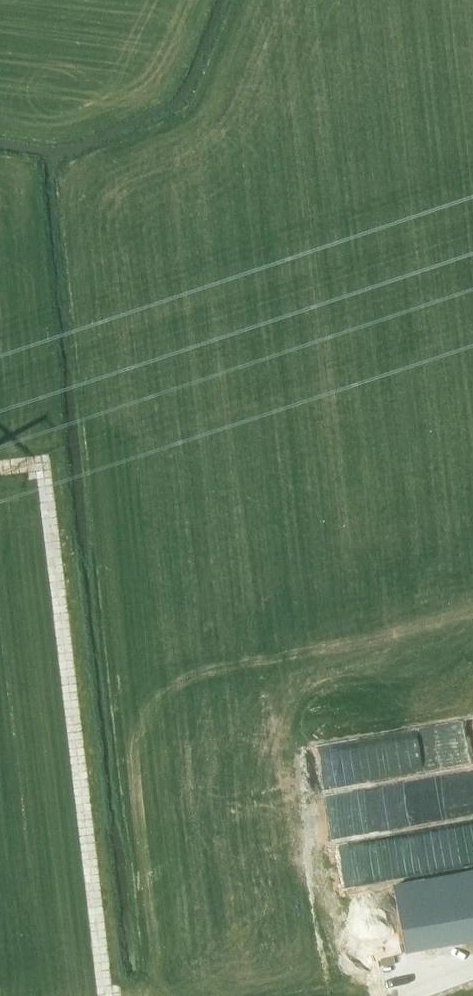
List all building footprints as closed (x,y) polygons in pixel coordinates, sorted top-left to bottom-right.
[(457,718),(464,753),(465,753),(469,772),(460,774),(468,815),(472,814),(472,715),(457,718)] [(405,953),(472,941),(472,872),(393,886),(405,953)]
